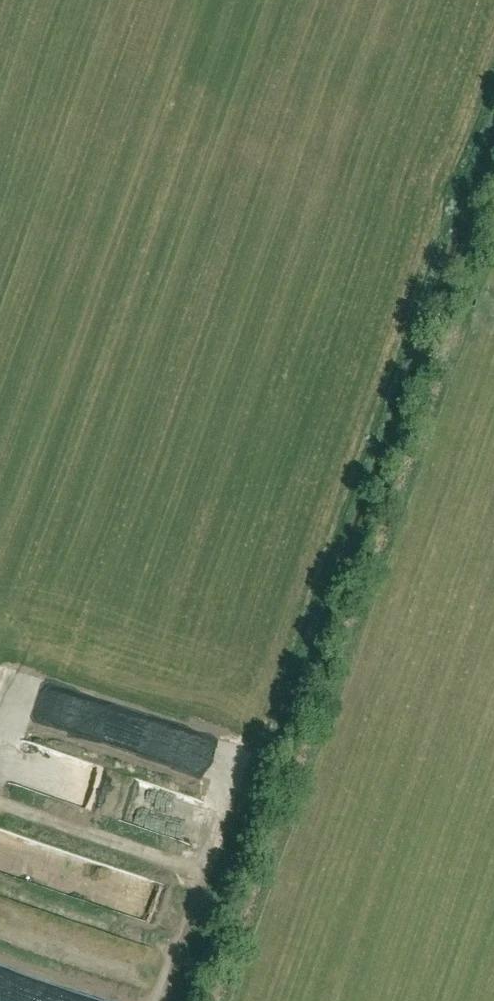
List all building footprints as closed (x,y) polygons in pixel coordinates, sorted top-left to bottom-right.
[(204,863),(200,874),(215,880),(219,868),(204,863)]
